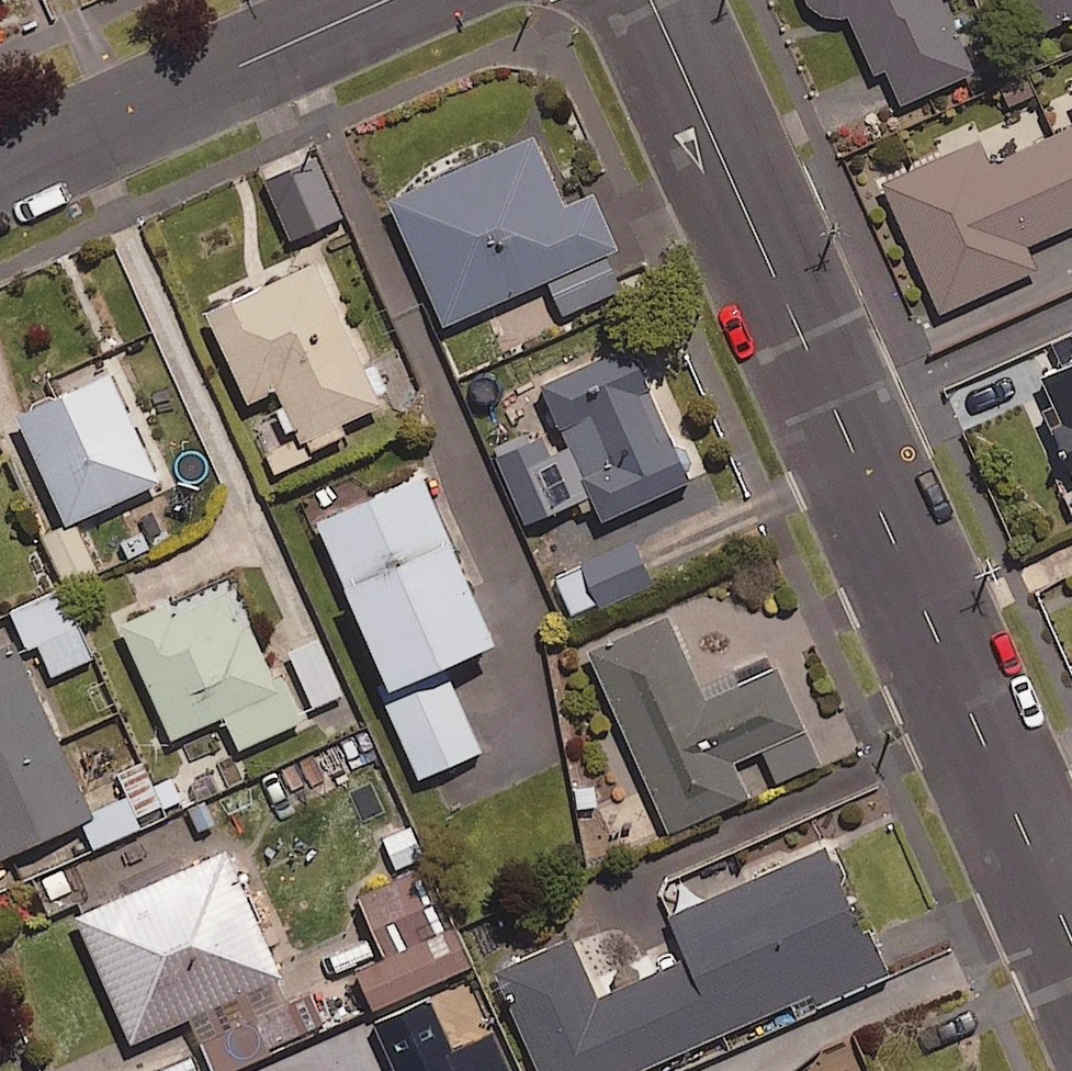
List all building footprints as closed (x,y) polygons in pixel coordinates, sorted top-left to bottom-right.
[(1023,0),(882,0),(893,25),(866,37),(889,91),(1035,29),(1023,0)] [(894,154),(969,319),(1071,273),(1071,74),(894,154)] [(535,138),(392,201),(447,326),(621,250),(597,194),(566,207),(535,138)] [(342,218),(309,147),(260,171),(293,241),(342,218)] [(319,262),(208,313),(250,404),(279,390),(304,444),(386,405),(319,262)] [(631,344),(542,384),(562,430),(594,416),(616,465),(587,479),(606,521),(693,482),(631,344)] [(1044,378),(1064,424),(1056,428),(1071,464),(1071,366),(1044,378)] [(113,374),(19,418),(69,526),(163,483),(113,374)] [(425,475),(319,523),(395,692),(501,645),(425,475)] [(653,587),(634,543),(553,577),(572,621),(653,587)] [(91,661),(62,591),(11,612),(40,682),(91,661)] [(169,607),(124,626),(174,741),(283,694),(253,626),(244,630),(228,593),(174,617),(169,607)] [(670,617),(591,652),(672,834),(752,798),(736,764),(810,731),(781,666),(707,700),(670,617)] [(0,649),(0,862),(95,819),(16,642),(0,649)] [(342,696),(318,642),(289,655),(313,708),(342,696)] [(413,828),(384,841),(403,884),(356,905),(380,959),(355,970),(373,1013),(474,969),(413,828)] [(499,973),(542,1070),(642,1070),(880,967),(828,849),(669,918),(687,960),(600,998),(575,940),(499,973)] [(229,851),(77,918),(133,1046),(286,978),(229,851)]
